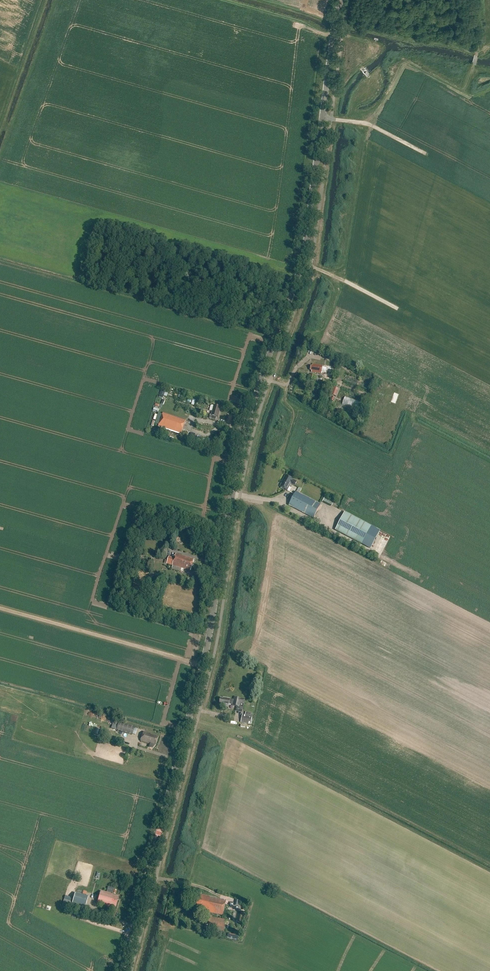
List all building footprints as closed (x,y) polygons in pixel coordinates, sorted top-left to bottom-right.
[(312,371),(312,372),(322,374),(322,372),(326,373),(325,378),(330,379),(332,367),(326,366),(326,368),(323,367),(323,366),(313,365),(313,366),(311,366),(311,370),(312,371)] [(331,394),(336,396),(339,388),(334,387),(331,394)] [(361,402),(345,397),(342,405),(358,410),(361,402)] [(211,415),(210,419),(216,420),(217,418),(219,418),(222,408),(214,406),(212,415),(211,415)] [(159,427),(181,434),(186,420),(163,413),(159,427)] [(197,441),(198,435),(191,433),(190,440),(197,441)] [(282,483),(280,487),(287,490),(291,484),(295,486),(297,481),(294,479),(285,475),(281,483),(282,483)] [(296,491),(289,505),(314,518),(321,504),(296,491)] [(325,496),(322,502),(331,507),(335,500),(325,496)] [(345,512),(336,530),(371,549),(380,531),(345,512)] [(169,556),(167,564),(185,570),(186,568),(191,570),(195,559),(176,554),(175,558),(169,556)] [(235,697),(234,700),(230,699),(225,698),(225,699),(221,699),(220,703),(225,704),(225,705),(229,706),(229,704),(233,705),(236,706),(235,711),(242,712),(245,699),(235,697)] [(243,714),(241,722),(251,724),(253,713),(246,712),(246,715),(243,714)] [(116,729),(132,734),(135,727),(119,722),(116,729)] [(158,737),(151,735),(151,734),(144,731),(141,741),(148,743),(151,743),(149,747),(152,748),(154,746),(155,745),(158,737)] [(101,891),(97,904),(114,909),(114,908),(115,908),(118,897),(112,896),(112,894),(101,891)] [(75,893),(72,903),(85,907),(88,897),(75,893)] [(205,910),(204,911),(223,915),(224,913),(225,914),(225,913),(224,912),(226,900),(201,895),(200,898),(198,897),(196,906),(201,907),(201,909),(205,910)] [(227,920),(210,916),(208,926),(219,928),(219,930),(225,931),(227,920)]
